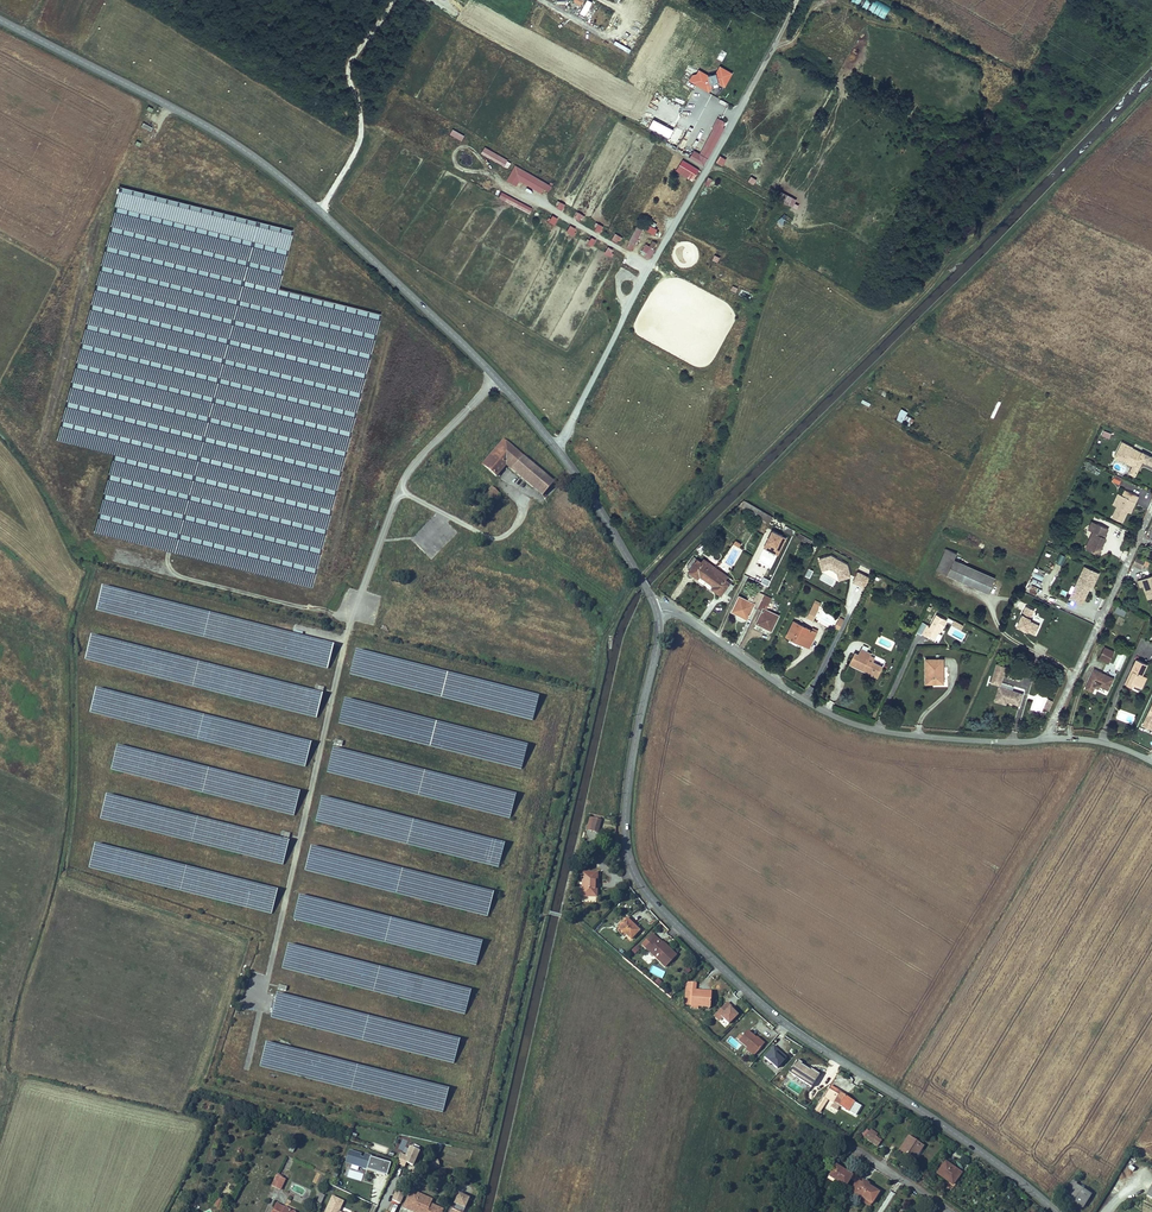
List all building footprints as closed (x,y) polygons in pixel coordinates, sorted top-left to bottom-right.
[(593,2),(588,0),(587,0),(580,13),(585,16),(593,2)] [(888,20),(894,9),(876,0),(850,0),(849,1),(888,20)] [(689,82),(710,92),(713,86),(717,88),(719,84),(726,88),(733,73),(720,66),(714,77),(699,69),(696,75),(692,74),(689,82)] [(706,168),(726,122),(717,118),(701,154),(694,151),(689,160),(706,168)] [(143,123),(141,128),(150,132),(153,127),(143,123)] [(462,141),(465,135),(453,129),(450,135),(462,141)] [(508,169),(512,162),(485,147),(481,154),(508,169)] [(720,156),(716,163),(723,166),(727,159),(720,156)] [(683,159),(676,171),(693,181),(700,170),(683,159)] [(549,192),(553,186),(515,165),(506,180),(517,187),(520,182),(542,194),(544,189),(549,192)] [(754,184),(757,179),(751,176),(748,182),(754,184)] [(187,210),(189,203),(119,187),(114,209),(126,212),(127,210),(174,220),(175,215),(180,217),(182,209),(187,210)] [(501,192),(498,199),(530,214),(533,208),(501,192)] [(785,194),(781,202),(797,209),(799,205),(795,203),(797,199),(785,194)] [(562,211),(566,205),(558,200),(555,206),(562,211)] [(581,222),(585,215),(578,212),(574,218),(581,222)] [(287,254),(293,230),(224,213),(223,218),(233,220),(231,229),(238,230),(236,238),(275,248),(275,251),(287,254)] [(778,221),(783,225),(789,218),(784,213),(778,221)] [(548,222),(555,225),(558,218),(552,215),(548,222)] [(593,229),(601,233),(604,227),(597,222),(593,229)] [(566,232),(573,235),(576,229),(570,225),(566,232)] [(655,235),(658,228),(647,225),(645,231),(655,235)] [(635,227),(627,248),(634,251),(642,229),(635,227)] [(619,243),(622,237),(615,233),(612,240),(619,243)] [(593,246),(596,240),(591,237),(587,243),(593,246)] [(650,246),(645,244),(640,254),(650,259),(658,243),(652,241),(650,246)] [(604,253),(609,256),(613,250),(608,247),(604,253)] [(375,338),(380,314),(349,306),(344,326),(353,328),(352,331),(364,334),(363,335),(375,338)] [(863,399),(861,402),(869,407),(871,404),(863,399)] [(908,414),(902,411),(896,421),(911,428),(915,421),(906,417),(908,414)] [(1104,430),(1101,436),(1109,439),(1111,433),(1104,430)] [(500,437),(480,461),(493,473),(503,462),(520,476),(531,463),(500,437)] [(1118,456),(1140,468),(1145,471),(1148,466),(1146,466),(1148,462),(1149,463),(1151,464),(1151,457),(1143,452),(1143,453),(1124,443),(1118,456)] [(550,478),(531,463),(520,476),(519,476),(539,493),(550,478)] [(1145,471),(1140,468),(1137,475),(1142,477),(1145,471)] [(1122,478),(1115,475),(1112,480),(1119,484),(1122,478)] [(309,476),(305,487),(311,488),(311,486),(323,489),(324,484),(315,482),(316,478),(309,476)] [(487,484),(477,497),(483,502),(493,489),(487,484)] [(1127,512),(1128,512),(1133,501),(1135,502),(1138,496),(1126,491),(1124,497),(1122,496),(1117,507),(1112,518),(1122,522),(1127,512)] [(1117,507),(1122,496),(1118,494),(1113,505),(1117,507)] [(739,505),(754,514),(758,508),(744,500),(739,505)] [(758,508),(754,514),(770,523),(774,517),(758,508)] [(96,532),(110,535),(113,521),(99,518),(96,532)] [(774,519),(771,525),(778,529),(781,524),(774,519)] [(1088,530),(1093,532),(1097,524),(1092,522),(1088,530)] [(1108,529),(1097,524),(1093,532),(1085,548),(1098,555),(1106,538),(1104,537),(1108,529)] [(786,526),(784,530),(793,535),(795,530),(786,526)] [(773,531),(763,549),(778,557),(787,538),(773,531)] [(812,541),(799,533),(797,537),(810,545),(812,541)] [(819,543),(816,541),(811,552),(814,554),(819,543)] [(703,550),(698,546),(694,550),(701,554),(704,550),(703,550)] [(957,554),(946,548),(936,570),(947,575),(948,574),(954,560),(957,554)] [(1062,564),(1065,556),(1060,554),(1056,562),(1062,564)] [(823,570),(830,568),(837,573),(839,580),(852,577),(848,564),(832,555),(819,558),(823,570)] [(1146,560),(1137,556),(1132,564),(1142,569),(1146,560)] [(690,568),(688,572),(698,579),(700,577),(706,581),(716,567),(704,559),(702,562),(694,557),(687,566),(690,568)] [(948,574),(968,583),(975,569),(954,560),(948,574)] [(757,570),(767,572),(768,565),(759,563),(757,570)] [(1085,566),(1070,598),(1082,604),(1089,589),(1091,590),(1099,573),(1085,566)] [(728,576),(716,567),(706,581),(713,586),(711,588),(721,596),(724,593),(727,595),(734,586),(725,580),(728,576)] [(810,578),(814,571),(808,568),(805,576),(810,578)] [(1043,581),(1044,576),(1041,575),(1043,570),(1036,568),(1032,577),(1043,581)] [(975,569),(968,583),(989,591),(995,577),(975,569)] [(853,582),(865,588),(870,577),(858,572),(853,582)] [(1145,592),(1149,591),(1151,598),(1151,575),(1138,581),(1140,587),(1143,586),(1145,592)] [(1031,587),(1038,590),(1042,582),(1034,579),(1031,587)] [(1067,583),(1064,590),(1071,593),(1074,586),(1067,583)] [(101,587),(96,608),(328,667),(334,646),(101,587)] [(739,596),(731,612),(748,620),(754,607),(758,609),(764,595),(758,591),(752,602),(739,596)] [(755,623),(772,631),(780,615),(766,609),(772,598),(764,595),(758,609),(761,610),(755,623)] [(812,619),(819,606),(814,603),(808,617),(812,619)] [(1124,617),(1127,610),(1115,605),(1112,612),(1124,617)] [(1031,621),(1035,610),(1026,606),(1016,628),(1036,636),(1040,625),(1031,621)] [(936,638),(939,631),(941,628),(942,629),(947,620),(936,614),(930,625),(927,624),(922,633),(927,636),(928,634),(936,638)] [(812,630),(794,621),(786,636),(809,647),(817,632),(812,630)] [(90,636),(85,657),(317,716),(322,695),(90,636)] [(1114,652),(1104,647),(1099,659),(1109,664),(1114,652)] [(878,678),(883,666),(873,661),(875,658),(870,655),(871,654),(861,648),(858,654),(855,652),(849,664),(878,678)] [(355,651),(350,672),(533,718),(538,697),(355,651)] [(1120,671),(1126,656),(1119,653),(1113,668),(1120,671)] [(943,659),(926,659),(926,683),(943,683),(943,659)] [(1148,664),(1136,659),(1126,681),(1133,684),(1141,688),(1147,677),(1143,675),(1148,664)] [(1106,664),(1099,660),(1095,668),(1103,671),(1106,664)] [(1000,685),(1006,666),(997,663),(991,682),(1000,685)] [(1114,678),(1094,669),(1085,688),(1093,692),(1095,686),(1096,684),(1099,686),(1108,690),(1114,678)] [(811,695),(815,688),(809,685),(805,691),(811,695)] [(995,700),(1007,704),(1008,701),(1020,704),(1023,694),(999,687),(995,700)] [(95,689),(90,710),(306,765),(311,744),(95,689)] [(1049,711),(1053,701),(1048,699),(1044,709),(1049,711)] [(344,700),(339,721),(522,767),(527,746),(344,700)] [(1143,725),(1151,729),(1151,728),(1151,705),(1143,725)] [(116,746),(111,767),(294,813),(300,793),(116,746)] [(332,749),(327,770),(510,816),(515,795),(332,749)] [(105,796),(100,816),(283,863),(289,842),(105,796)] [(321,798),(316,819),(499,865),(504,844),(321,798)] [(597,832),(600,820),(590,817),(586,830),(597,832)] [(94,844),(89,865),(272,912),(277,891),(94,844)] [(310,847),(305,868),(488,914),(493,893),(310,847)] [(597,875),(583,875),(582,896),(596,897),(597,875)] [(299,896),(293,917),(477,963),(482,942),(299,896)] [(626,919),(618,927),(630,939),(638,931),(626,919)] [(641,946),(644,949),(655,937),(656,936),(653,933),(641,946)] [(656,936),(655,937),(665,946),(666,945),(656,936)] [(644,949),(659,963),(659,962),(664,966),(675,954),(666,945),(665,946),(655,937),(644,949)] [(287,945),(282,966),(465,1012),(470,991),(287,945)] [(635,955),(640,949),(636,946),(631,951),(635,955)] [(649,971),(662,979),(665,972),(652,965),(649,971)] [(685,1005),(692,1006),(694,991),(695,991),(696,983),(687,982),(685,1005)] [(694,991),(692,1006),(703,1007),(703,1008),(709,1009),(711,993),(695,991),(694,991)] [(276,994),(271,1015),(454,1061),(459,1040),(276,994)] [(727,1002),(714,1015),(726,1027),(739,1014),(727,1002)] [(756,1037),(747,1030),(738,1040),(747,1048),(755,1055),(763,1045),(755,1038),(756,1037)] [(755,1038),(763,1045),(765,1044),(756,1036),(756,1037),(755,1038)] [(727,1043),(737,1049),(740,1045),(730,1038),(727,1043)] [(265,1043),(260,1064),(443,1110),(448,1089),(265,1043)] [(787,1058),(774,1046),(764,1057),(777,1068),(787,1058)] [(752,1058),(755,1055),(747,1048),(744,1051),(752,1058)] [(820,1075),(797,1060),(792,1068),(797,1070),(793,1075),(811,1087),(820,1075)] [(845,1095),(830,1086),(823,1096),(827,1099),(834,1103),(831,1107),(837,1110),(839,1106),(849,1111),(854,1102),(845,1096),(845,1095)] [(819,1112),(827,1099),(823,1096),(819,1094),(818,1096),(822,1099),(815,1110),(819,1112)] [(876,1136),(869,1132),(864,1138),(877,1147),(881,1141),(876,1136)] [(909,1136),(898,1152),(912,1161),(923,1146),(909,1136)] [(413,1164),(420,1151),(410,1147),(406,1155),(408,1156),(406,1161),(413,1164)] [(360,1154),(349,1151),(346,1161),(351,1162),(350,1164),(363,1167),(364,1165),(367,1166),(367,1167),(376,1170),(376,1169),(378,1169),(377,1173),(384,1176),(388,1163),(373,1158),(373,1160),(370,1159),(371,1156),(365,1154),(363,1159),(359,1157),(360,1154)] [(946,1163),(938,1174),(952,1184),(960,1173),(946,1163)] [(367,1166),(364,1165),(363,1167),(363,1169),(377,1173),(378,1169),(376,1169),(376,1170),(367,1167),(367,1166)] [(835,1166),(827,1179),(831,1182),(833,1179),(845,1187),(852,1176),(841,1168),(840,1170),(835,1166)] [(282,1178),(277,1176),(272,1186),(280,1189),(285,1180),(282,1178)] [(1073,1180),(1065,1193),(1070,1195),(1068,1198),(1083,1207),(1091,1195),(1077,1185),(1078,1183),(1073,1180)] [(868,1186),(862,1182),(853,1196),(859,1200),(861,1197),(871,1204),(878,1193),(868,1186)] [(401,1202),(405,1193),(398,1189),(393,1199),(401,1202)] [(411,1190),(405,1204),(413,1207),(412,1211),(413,1211),(441,1211),(442,1209),(430,1204),(418,1198),(420,1194),(411,1190)] [(418,1198),(430,1204),(432,1200),(420,1194),(418,1198)] [(459,1194),(451,1211),(463,1211),(465,1208),(464,1207),(468,1198),(459,1194)] [(326,1209),(330,1211),(329,1211),(341,1211),(339,1211),(344,1201),(332,1195),(326,1209)] [(871,1204),(861,1197),(859,1200),(869,1207),(871,1204)]
